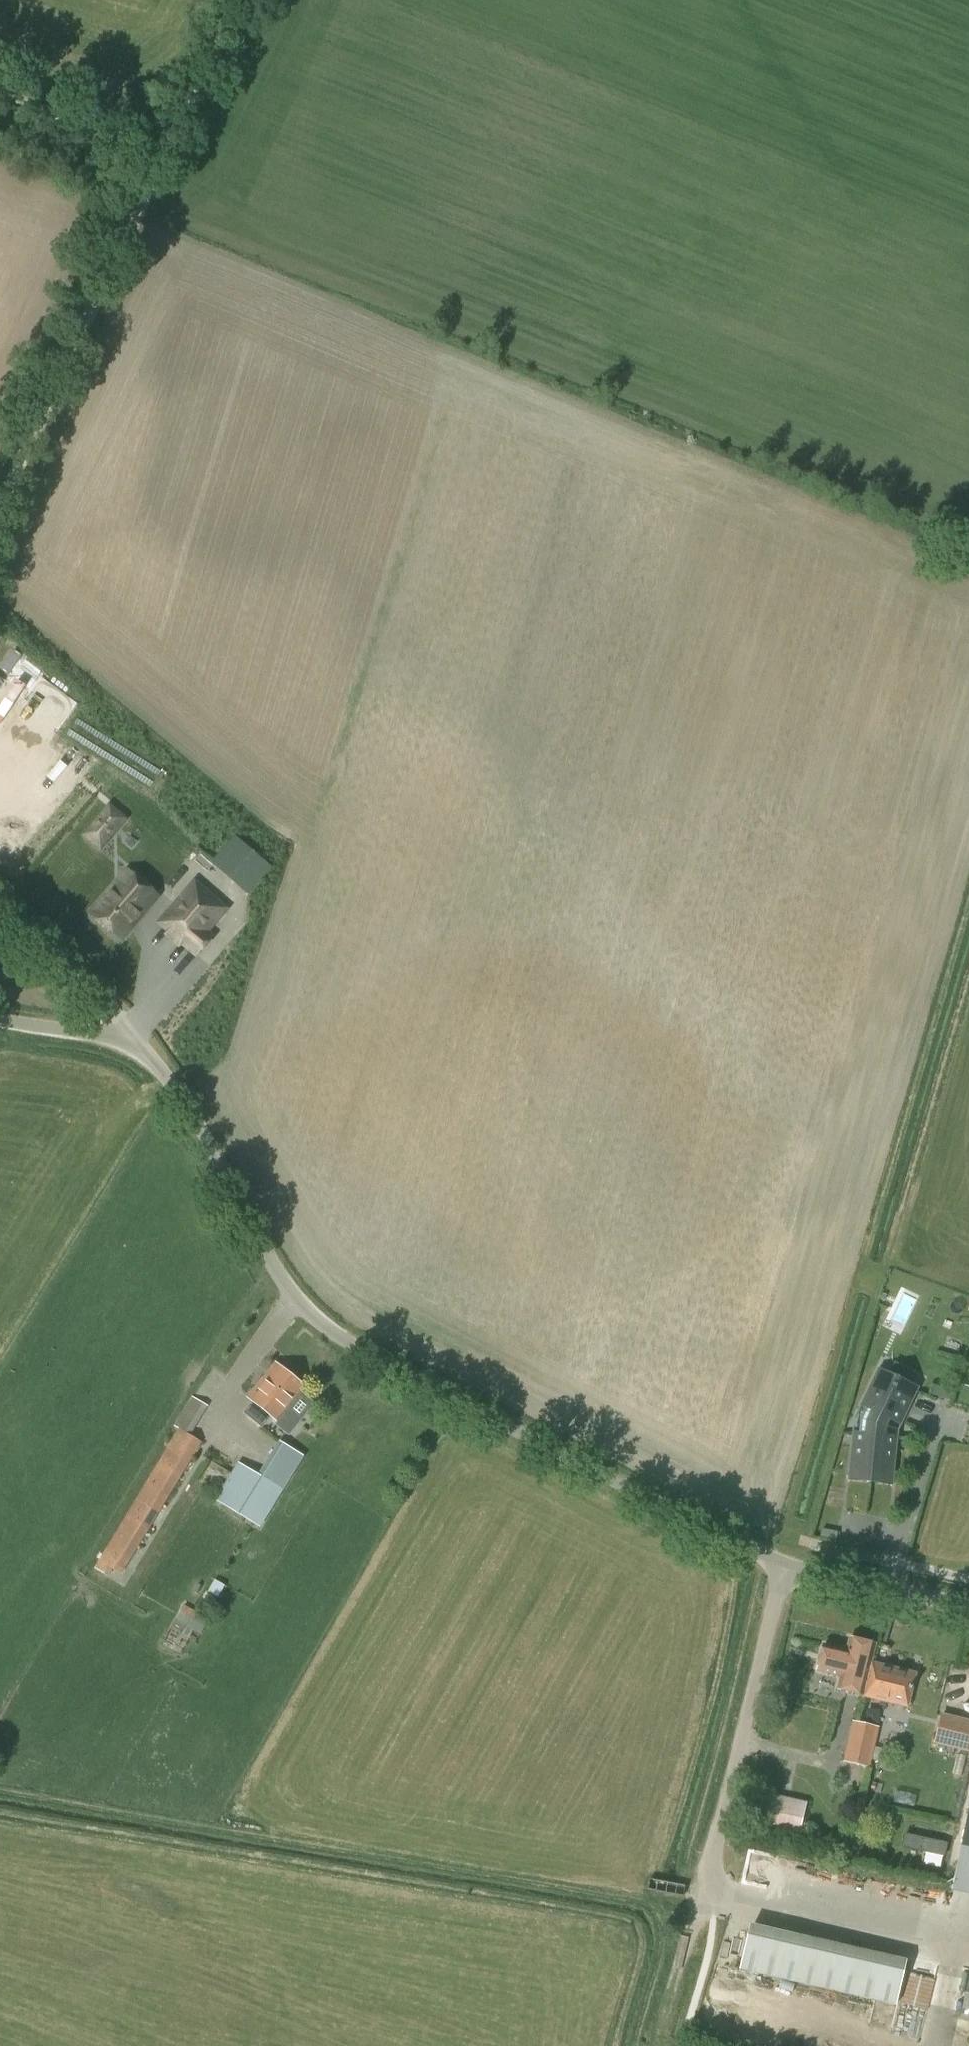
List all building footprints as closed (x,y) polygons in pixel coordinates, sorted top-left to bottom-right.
[(101,851),(128,819),(109,803),(82,835),(101,851)] [(250,894),(272,867),(254,852),(240,870),(231,862),(223,872),(250,894)] [(120,938),(156,896),(128,872),(92,914),(120,938)] [(197,954),(211,937),(205,931),(224,909),(195,884),(162,923),(171,931),(170,932),(181,941),(197,954)] [(247,1397),(252,1401),(243,1413),(262,1428),(271,1416),(278,1422),(286,1413),(299,1423),(315,1403),(302,1393),(306,1388),(275,1363),(247,1397)] [(850,1440),(872,1443),(894,1445),(895,1430),(917,1381),(877,1364),(852,1419),(850,1440)] [(201,1441),(191,1435),(179,1427),(158,1461),(181,1475),(201,1441)] [(282,1489),(303,1454),(279,1440),(258,1474),(238,1462),(215,1499),(260,1527),(282,1489)] [(844,1490),(866,1492),(872,1443),(850,1440),(844,1490)] [(888,1495),(894,1445),(872,1443),(866,1492),(888,1495)] [(161,1508),(181,1475),(158,1461),(138,1495),(161,1508)] [(141,1541),(161,1508),(138,1495),(118,1527),(141,1541)] [(121,1575),(141,1541),(118,1527),(98,1561),(94,1569),(108,1576),(112,1569),(121,1575)] [(200,1634),(208,1618),(184,1605),(164,1642),(185,1654),(197,1632),(200,1634)] [(864,1693),(872,1663),(871,1663),(875,1644),(850,1638),(847,1651),(823,1645),(817,1671),(841,1676),(837,1689),(864,1695),(864,1693)] [(864,1693),(864,1695),(864,1696),(907,1707),(915,1673),(872,1663),(864,1693)] [(931,1738),(968,1747),(968,1718),(937,1711),(931,1738)] [(870,1768),(879,1727),(852,1721),(843,1762),(870,1768)] [(800,1797),(760,1789),(755,1811),(795,1820),(800,1797)] [(968,1804),(952,1881),(968,1885),(968,1804)] [(945,1856),(948,1843),(905,1834),(902,1848),(945,1856)] [(754,1848),(751,1858),(796,1871),(799,1860),(754,1848)] [(746,1975),(932,2011),(936,1986),(911,1981),(916,1957),(755,1926),(746,1975)]
